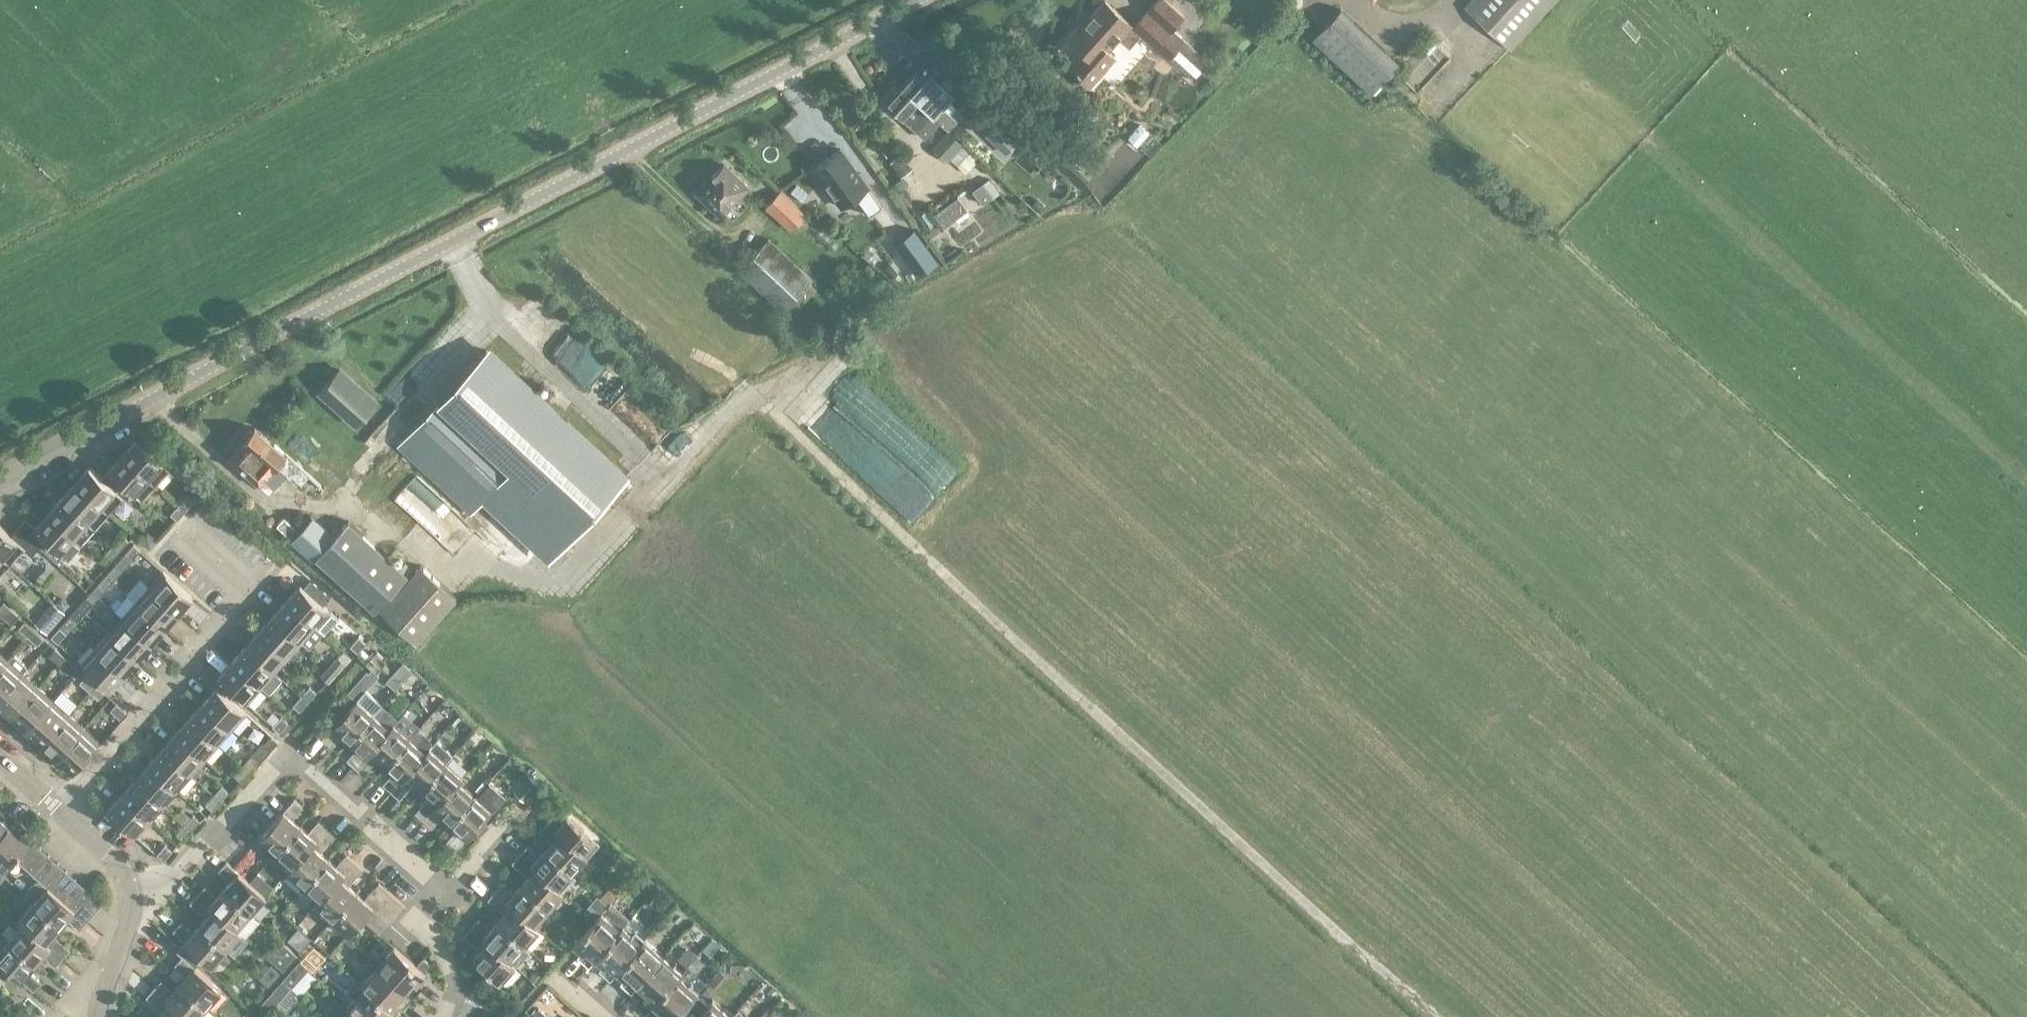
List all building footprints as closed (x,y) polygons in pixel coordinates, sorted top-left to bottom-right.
[(1082,49),(1068,64),(1091,85),(1117,56),(1108,48),(1118,37),(1129,47),(1141,34),(1166,56),(1182,38),(1172,30),(1184,16),(1166,0),(1156,0),(1134,25),(1105,0),(1082,26),(1080,24),(1068,37),(1082,49)] [(1556,0),(1471,0),(1465,8),(1511,50),(1556,0)] [(1371,93),(1399,62),(1341,7),(1313,38),(1371,93)] [(1203,71),(1211,62),(1185,38),(1177,47),(1177,48),(1169,57),(1194,79),(1202,70),(1203,71)] [(918,69),(902,87),(933,115),(949,129),(957,120),(942,105),(949,98),(918,69)] [(933,115),(902,87),(887,104),(917,132),(933,115)] [(1098,132),(1103,110),(1081,105),(1076,127),(1098,132)] [(998,146),(1009,134),(997,123),(986,135),(998,146)] [(1137,146),(1149,132),(1141,124),(1128,138),(1137,146)] [(947,130),(931,147),(947,161),(950,158),(963,144),(949,129),(948,129),(947,130)] [(1086,143),(1075,156),(1072,159),(1081,166),(1083,164),(1088,168),(1099,155),(1086,143)] [(814,168),(842,206),(868,186),(840,148),(814,168)] [(911,168),(902,157),(892,163),(901,175),(911,168)] [(720,215),(746,187),(721,164),(695,192),(720,215)] [(988,198),(978,185),(971,190),(981,203),(988,198)] [(792,230),(805,215),(778,191),(765,206),(792,230)] [(957,217),(948,204),(935,213),(944,226),(957,217)] [(916,234),(895,247),(918,282),(939,269),(916,234)] [(768,237),(740,268),(783,309),(812,278),(768,237)] [(626,478),(519,380),(487,349),(456,383),(435,406),(398,447),(471,513),(486,495),(552,557),(626,478)] [(357,423),(376,401),(340,369),(320,391),(357,423)] [(244,440),(228,458),(269,493),(286,474),(290,478),(293,475),(302,484),(309,476),(273,444),(255,428),(247,428),(243,433),(244,440)] [(169,467),(136,437),(122,453),(155,483),(169,467)] [(155,483),(122,453),(108,468),(130,487),(129,488),(141,499),(155,483)] [(130,487),(108,468),(101,476),(88,465),(74,481),(108,511),(129,488),(130,487)] [(108,511),(74,481),(61,496),(95,527),(108,511)] [(178,503),(185,509),(193,500),(186,494),(178,503)] [(95,527),(61,496),(47,512),(81,542),(95,527)] [(170,513),(176,519),(185,509),(178,503),(170,513)] [(81,542),(47,512),(34,526),(25,518),(17,527),(38,545),(45,538),(67,558),(81,542)] [(348,520),(334,536),(313,516),(299,532),(283,517),(276,525),(292,540),(291,540),(313,560),(316,557),(375,610),(408,574),(348,520)] [(17,527),(11,534),(0,525),(0,553),(10,562),(23,547),(31,554),(38,545),(17,527)] [(155,539),(146,531),(140,538),(149,546),(155,539)] [(119,548),(128,539),(121,533),(113,542),(119,548)] [(119,548),(113,542),(104,552),(111,558),(119,548)] [(132,543),(124,552),(131,559),(139,549),(132,543)] [(0,553),(0,573),(10,562),(0,553)] [(92,558),(84,567),(94,575),(102,566),(92,558)] [(120,571),(113,564),(105,574),(112,580),(120,571)] [(378,612),(413,645),(458,597),(422,564),(378,612)] [(162,569),(148,585),(177,612),(192,595),(162,569)] [(112,580),(105,574),(96,583),(103,589),(112,580)] [(307,580),(303,586),(299,583),(285,599),(318,628),(332,612),(329,609),(322,603),(327,597),(328,597),(308,579),(307,580)] [(177,612),(148,585),(135,600),(164,626),(177,612)] [(93,601),(86,595),(78,604),(84,610),(93,601)] [(318,628),(285,599),(279,606),(272,614),(301,640),(310,648),(323,633),(318,628)] [(135,600),(121,615),(151,642),(164,626),(135,600)] [(12,609),(2,601),(0,603),(0,611),(5,616),(12,609)] [(84,610),(78,604),(69,613),(76,620),(84,610)] [(47,632),(56,623),(46,614),(37,624),(47,632)] [(301,640),(272,614),(258,629),(288,656),(301,640)] [(121,615),(107,631),(137,657),(151,642),(121,615)] [(27,636),(33,629),(24,620),(18,627),(27,636)] [(66,632),(59,626),(50,635),(57,641),(66,632)] [(37,644),(43,637),(33,629),(27,636),(37,644)] [(288,656),(258,629),(245,645),(274,671),(288,656)] [(107,631),(101,638),(94,646),(123,672),(137,657),(107,631)] [(356,650),(365,641),(358,635),(349,644),(356,650)] [(274,671),(245,645),(238,652),(231,660),(261,686),(268,693),(282,678),(274,671)] [(123,672),(94,646),(80,662),(109,688),(123,672)] [(58,662),(64,656),(54,647),(48,654),(58,662)] [(375,651),(365,662),(375,671),(385,660),(375,651)] [(22,672),(26,667),(26,665),(14,654),(11,654),(7,658),(0,666),(0,697),(22,672)] [(336,671),(344,661),(337,655),(329,665),(336,671)] [(67,671),(73,664),(64,656),(58,662),(67,671)] [(397,686),(413,666),(403,659),(388,679),(397,686)] [(261,686),(231,660),(217,676),(247,702),(261,686)] [(336,671),(329,665),(320,674),(327,680),(336,671)] [(0,697),(0,705),(11,715),(37,685),(22,672),(0,697)] [(88,690),(95,683),(85,674),(79,681),(88,690)] [(98,698),(104,691),(95,683),(88,690),(98,698)] [(37,685),(11,715),(26,728),(52,699),(37,685)] [(307,700),(315,691),(309,685),(300,694),(307,700)] [(245,712),(216,686),(202,702),(231,728),(238,734),(252,718),(245,712)] [(356,698),(321,737),(330,745),(341,733),(349,740),(373,713),(381,704),(364,689),(356,698)] [(307,700),(300,694),(292,704),(299,710),(307,700)] [(52,699),(26,728),(42,742),(68,713),(52,699)] [(119,717),(126,710),(116,702),(109,709),(119,717)] [(231,728),(202,702),(188,717),(218,743),(231,728)] [(356,747),(346,758),(354,766),(393,722),(397,718),(381,704),(373,713),(349,740),(356,747)] [(393,722),(354,766),(362,773),(377,757),(385,764),(409,736),(415,731),(421,724),(405,709),(397,718),(393,722)] [(68,713),(42,742),(57,755),(73,736),(83,726),(68,713)] [(272,725),(278,731),(287,721),(281,715),(272,725)] [(218,743),(188,717),(175,732),(204,758),(218,743)] [(83,726),(73,736),(57,755),(73,770),(99,740),(83,726)] [(393,771),(382,782),(391,790),(433,743),(431,740),(429,736),(423,731),(420,730),(415,731),(409,736),(385,764),(393,771)] [(204,758),(175,732),(161,747),(191,773),(204,758)] [(262,744),(269,750),(277,740),(270,734),(262,744)] [(433,743),(391,790),(399,797),(414,781),(421,788),(446,761),(452,754),(436,739),(433,743)] [(191,773),(161,747),(147,762),(177,789),(191,773)] [(249,770),(257,761),(250,755),(242,764),(249,770)] [(429,795),(414,811),(423,818),(458,780),(462,775),(446,761),(421,788),(429,795)] [(177,789),(147,762),(134,778),(163,804),(177,789)] [(249,770),(242,764),(233,774),(240,780),(249,770)] [(514,790),(517,793),(525,800),(525,799),(539,783),(540,783),(529,773),(529,774),(514,790)] [(163,804),(134,778),(121,793),(150,819),(163,804)] [(457,828),(447,840),(455,848),(464,838),(471,844),(478,836),(471,830),(490,809),(495,804),(504,794),(487,779),(478,789),(474,794),(449,821),(457,828)] [(458,780),(423,818),(431,826),(442,814),(449,821),(474,794),(458,780)] [(220,799),(228,790),(222,784),(213,793),(220,799)] [(150,819),(121,793),(106,809),(136,835),(150,819)] [(220,799),(213,793),(205,803),(211,808),(220,799)] [(293,798),(259,836),(275,851),(299,824),(292,817),(302,805),(293,798)] [(559,807),(547,820),(540,828),(552,839),(545,847),(572,871),(586,855),(598,841),(559,807)] [(8,824),(1,817),(4,813),(0,809),(0,834),(8,824)] [(191,829),(199,819),(192,814),(184,823),(191,829)] [(31,839),(22,831),(26,826),(19,819),(12,827),(8,824),(0,834),(0,871),(2,868),(13,856),(23,865),(40,846),(31,839)] [(299,824),(275,851),(291,865),(326,826),(317,819),(307,831),(299,824)] [(191,829),(184,823),(176,832),(183,838),(191,829)] [(291,865),(287,870),(303,885),(328,857),(320,850),(334,834),(326,826),(291,865)] [(163,859),(171,849),(164,843),(156,852),(163,859)] [(572,871),(545,847),(538,855),(526,844),(518,852),(558,887),(572,871)] [(40,846),(23,865),(32,873),(48,854),(40,846)] [(328,857),(303,885),(319,899),(320,899),(354,860),(346,852),(335,864),(328,857)] [(558,887),(518,852),(511,861),(528,876),(521,884),(548,908),(562,891),(558,887)] [(48,854),(32,873),(40,880),(57,861),(48,854)] [(265,895),(233,867),(226,860),(218,869),(230,879),(223,887),(250,912),(265,895)] [(320,899),(319,899),(315,903),(331,918),(355,891),(348,884),(363,867),(354,860),(320,899)] [(57,861),(40,880),(46,886),(47,885),(49,887),(65,869),(57,861)] [(65,869),(49,887),(58,896),(74,877),(65,869)] [(74,877),(58,896),(68,904),(76,895),(84,886),(74,877)] [(94,911),(76,895),(68,904),(58,896),(49,887),(47,885),(46,886),(40,880),(39,879),(38,880),(35,880),(32,882),(28,887),(26,891),(26,894),(25,895),(32,901),(59,926),(66,918),(78,928),(83,923),(86,919),(94,911)] [(260,890),(267,895),(275,886),(269,880),(260,890)] [(548,908),(521,884),(514,891),(502,880),(494,889),(538,928),(538,927),(534,923),(548,908)] [(355,891),(331,918),(348,933),(362,917),(361,917),(370,907),(378,898),(396,914),(404,905),(377,881),(363,897),(355,891)] [(250,912),(223,887),(216,895),(204,884),(196,893),(236,928),(236,927),(250,912)] [(617,891),(610,885),(600,896),(608,902),(617,891)] [(102,902),(84,886),(76,895),(94,911),(102,902)] [(538,928),(494,889),(487,897),(503,912),(496,920),(523,944),(538,928)] [(236,928),(196,893),(189,901),(206,916),(199,924),(226,948),(240,931),(236,927),(236,928)] [(597,895),(589,904),(599,913),(607,904),(597,895)] [(378,898),(370,907),(388,923),(396,914),(378,898)] [(59,926),(32,901),(17,918),(22,922),(62,957),(69,948),(53,933),(59,926)] [(619,928),(622,924),(628,917),(611,901),(608,904),(607,904),(599,913),(573,942),(581,950),(577,954),(584,960),(591,953),(594,956),(619,928)] [(388,923),(370,907),(361,917),(362,917),(379,933),(388,923)] [(523,944),(496,920),(490,927),(478,917),(470,925),(509,960),(514,964),(516,966),(531,950),(523,944)] [(226,948),(199,924),(192,931),(180,921),(172,930),(185,941),(181,945),(199,962),(203,958),(211,964),(226,948)] [(22,922),(8,937),(35,962),(42,954),(54,965),(62,957),(22,922)] [(622,924),(619,928),(594,956),(602,963),(598,967),(606,974),(612,966),(615,969),(641,941),(640,940),(622,924)] [(514,964),(509,960),(470,925),(463,934),(479,948),(472,957),(499,981),(514,964)] [(288,945),(298,954),(307,944),(297,935),(288,945)] [(8,937),(0,946),(0,970),(15,984),(20,978),(33,989),(41,980),(29,969),(35,962),(8,937)] [(641,941),(615,969),(623,976),(620,980),(627,987),(634,980),(637,983),(662,955),(643,937),(640,940),(641,941)] [(563,950),(568,944),(561,938),(556,943),(563,950)] [(314,943),(301,958),(315,970),(326,958),(319,951),(321,949),(314,943)] [(393,944),(377,962),(376,963),(404,988),(407,985),(415,992),(422,984),(417,981),(425,972),(422,970),(429,962),(423,957),(416,964),(393,944)] [(688,944),(681,956),(691,962),(698,950),(688,944)] [(220,989),(195,967),(199,962),(181,945),(177,950),(182,955),(174,963),(185,974),(178,982),(206,1006),(220,989)] [(278,955),(288,965),(298,954),(288,945),(278,955)] [(662,955),(637,983),(640,985),(633,993),(641,999),(644,995),(652,1002),(677,974),(678,974),(681,971),(662,955)] [(404,988),(376,963),(359,982),(363,985),(363,984),(391,1009),(398,1002),(402,1006),(409,998),(401,992),(404,988)] [(258,977),(269,986),(275,980),(265,970),(258,977)] [(542,977),(534,970),(529,976),(536,983),(542,977)] [(652,1002),(655,1005),(649,1012),(654,1016),(658,1016),(660,1015),(663,1016),(673,1016),(672,1016),(695,992),(695,993),(697,991),(678,974),(677,974),(652,1002)] [(178,982),(172,989),(160,979),(153,987),(186,1016),(196,1016),(206,1006),(178,982)] [(291,987),(283,979),(266,997),(275,1005),(291,987)] [(363,985),(346,1004),(350,1007),(350,1006),(362,1016),(392,1016),(388,1013),(391,1009),(363,984),(363,985)] [(153,987),(145,996),(162,1010),(155,1016),(186,1016),(153,987)] [(673,1016),(729,1016),(731,1015),(712,998),(707,1003),(695,993),(695,992),(672,1016),(673,1016)] [(350,1007),(341,1016),(362,1016),(350,1006),(350,1007)]
